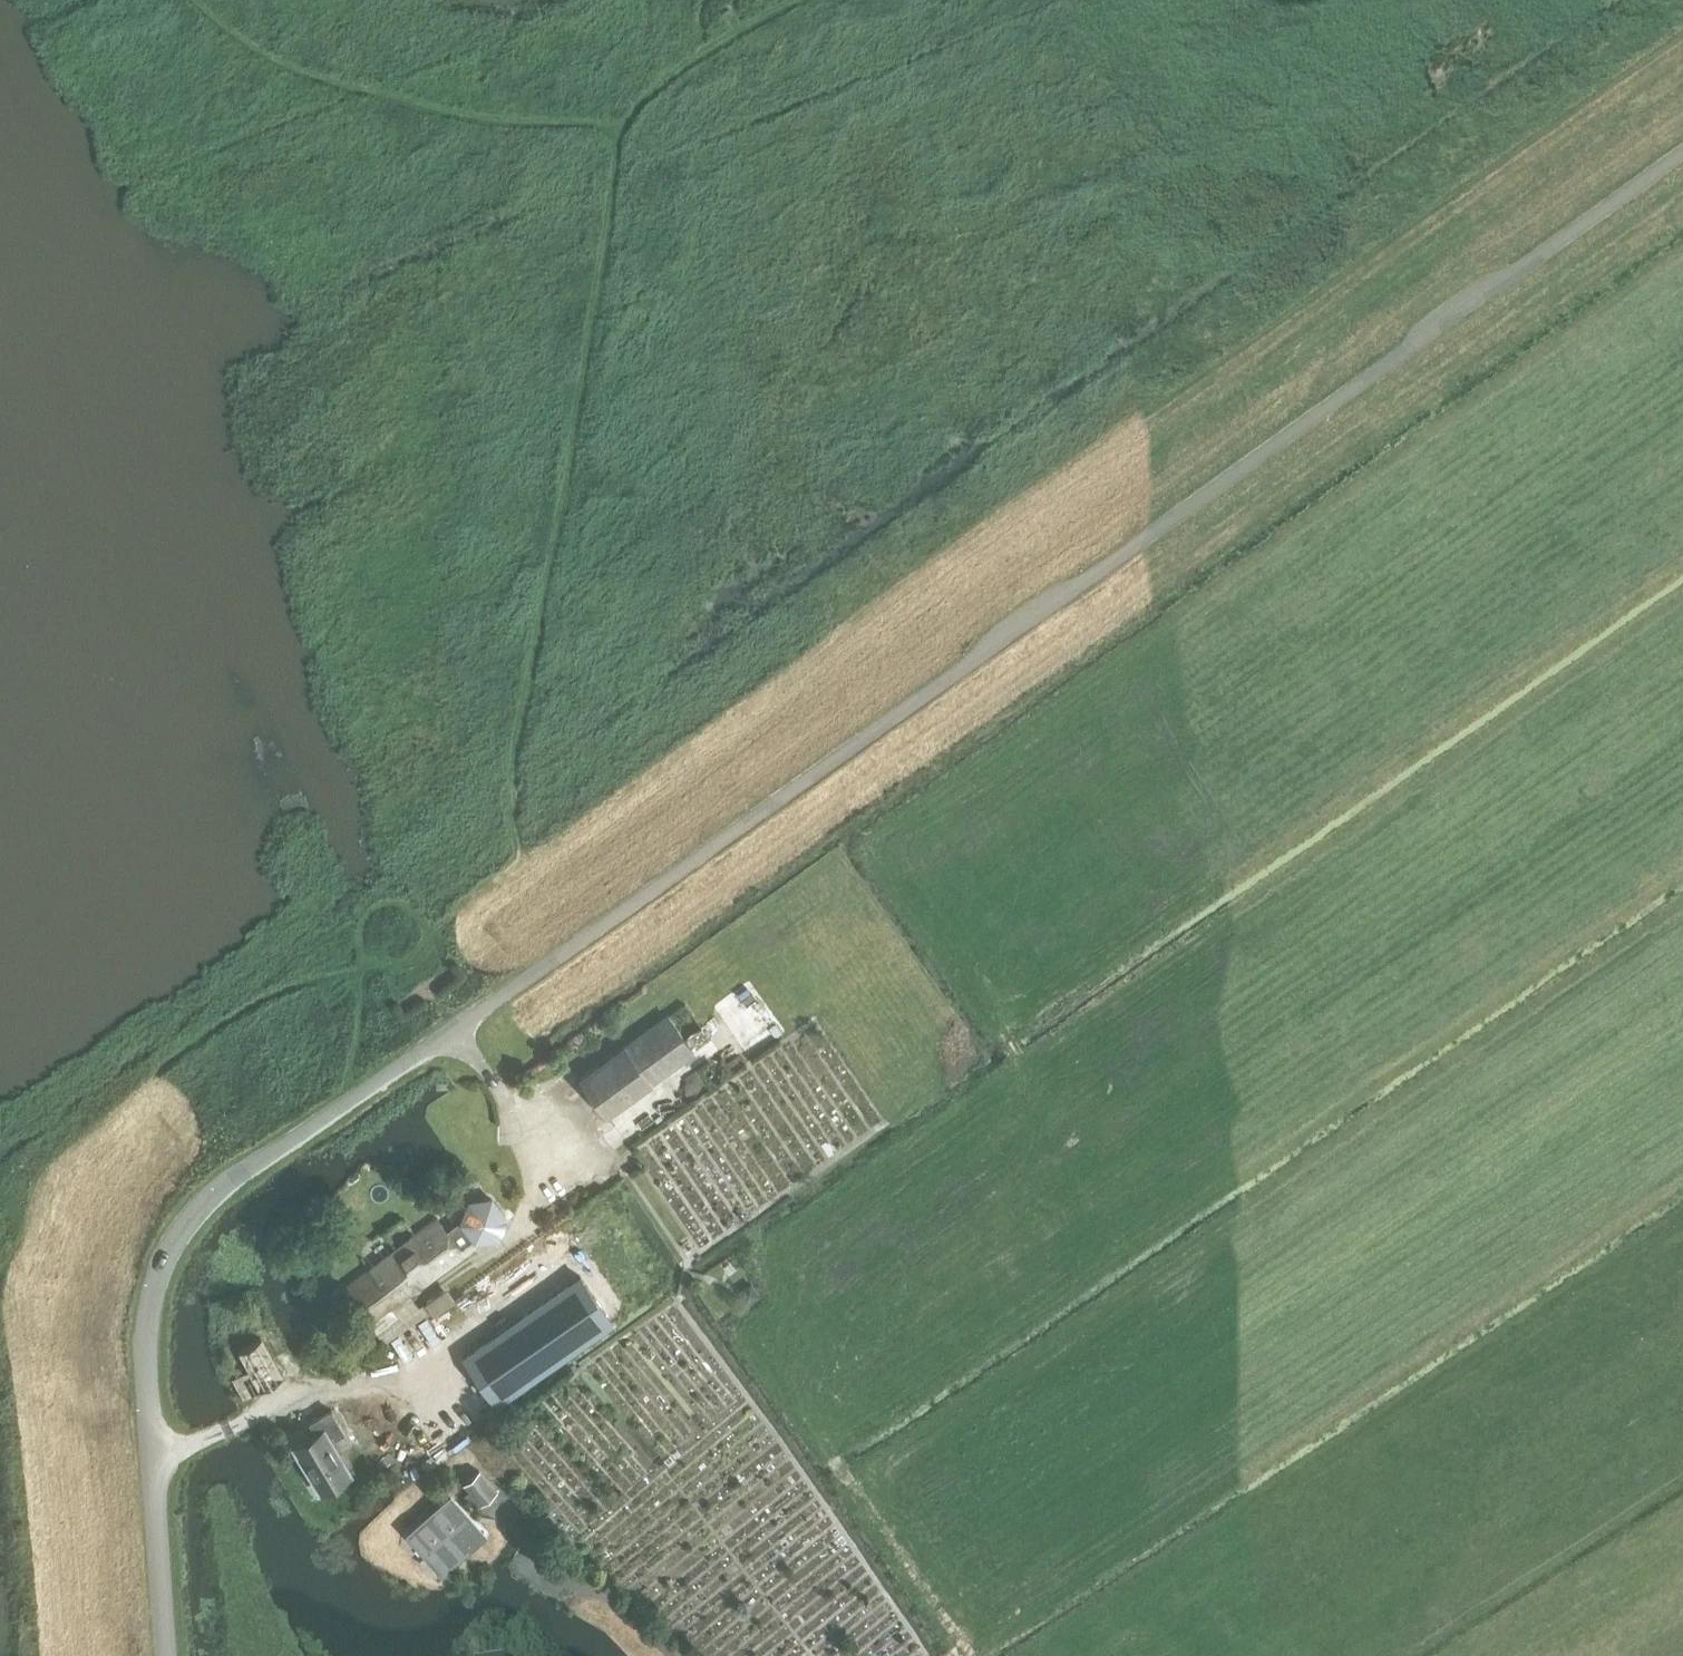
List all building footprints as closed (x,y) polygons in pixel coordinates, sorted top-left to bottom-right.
[(668,1015),(581,1078),(607,1114),(694,1051),(668,1015)] [(475,1241),(497,1238),(506,1216),(492,1198),(469,1201),(460,1223),(475,1241)] [(390,1255),(344,1287),(385,1344),(385,1343),(433,1312),(425,1301),(418,1306),(412,1298),(417,1295),(418,1291),(466,1256),(479,1247),(475,1241),(460,1223),(448,1232),(437,1217),(395,1247),(397,1250),(390,1255)] [(574,1276),(460,1361),(493,1405),(607,1320),(574,1276)] [(759,1293),(750,1281),(737,1289),(746,1302),(759,1293)] [(237,1352),(258,1391),(283,1377),(262,1338),(237,1352)] [(331,1423),(302,1440),(312,1458),(310,1458),(317,1470),(318,1469),(329,1489),(386,1457),(386,1456),(377,1441),(362,1448),(358,1440),(356,1435),(355,1434),(353,1430),(352,1431),(349,1432),(340,1438),(331,1423)] [(462,1484),(469,1492),(463,1497),(475,1511),(481,1505),(481,1506),(496,1492),(479,1470),(462,1484)] [(442,1572),(486,1533),(452,1495),(408,1534),(442,1572)]
